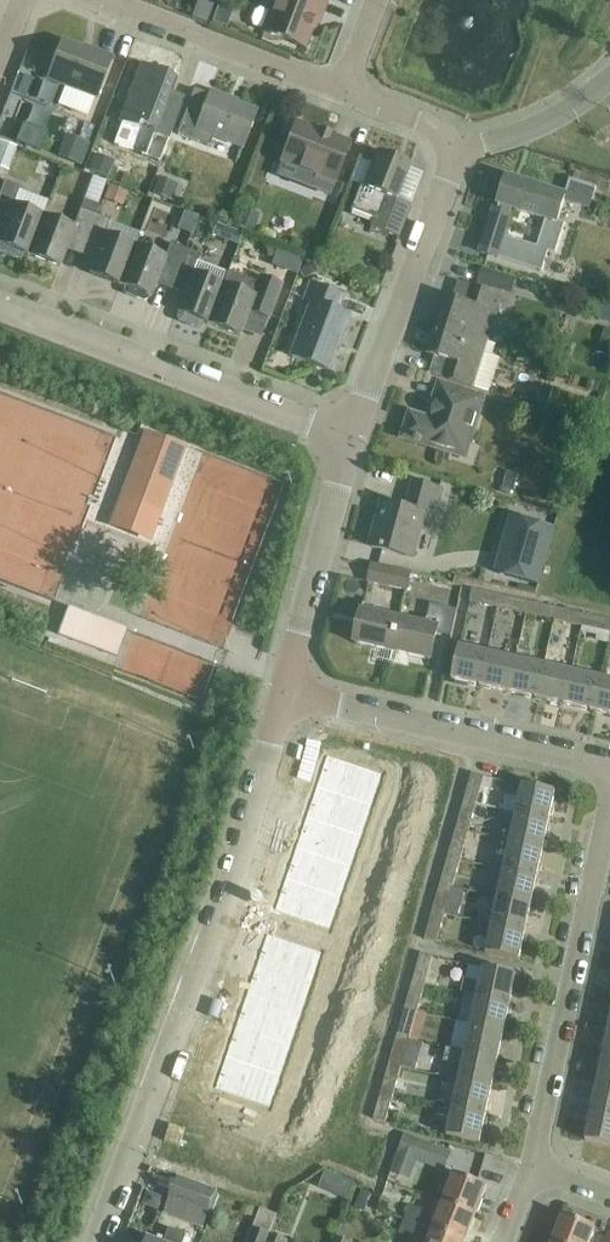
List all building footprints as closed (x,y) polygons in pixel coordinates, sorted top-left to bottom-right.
[(270,13),(259,9),(253,12),(250,22),(251,28),(305,49),(317,16),(322,18),(328,0),(275,0),(270,13)] [(198,5),(192,21),(207,27),(213,11),(198,5)] [(227,26),(232,13),(217,8),(212,21),(227,26)] [(94,53),(62,41),(48,78),(66,85),(65,87),(97,99),(113,58),(95,51),(94,53)] [(168,97),(176,78),(141,65),(119,122),(138,129),(140,123),(155,129),(153,134),(169,141),(183,103),(168,97)] [(208,96),(194,90),(177,135),(210,147),(213,138),(244,149),(258,112),(227,100),(228,98),(210,91),(208,96)] [(49,134),(23,124),(17,142),(42,151),(49,134)] [(296,124),(281,163),(301,170),(296,183),(314,190),(316,184),(332,190),(349,147),(332,141),(333,138),(296,124)] [(59,158),(83,167),(91,146),(67,137),(59,158)] [(0,142),(0,167),(8,170),(16,148),(0,142)] [(358,161),(349,184),(359,188),(350,211),(374,220),(371,228),(397,238),(410,206),(396,200),(410,165),(378,153),(372,166),(358,161)] [(107,179),(114,163),(96,156),(90,172),(107,179)] [(507,178),(499,204),(500,205),(498,211),(495,211),(482,253),(543,272),(549,252),(556,254),(565,223),(559,221),(566,197),(507,178)] [(153,194),(172,201),(178,186),(159,179),(153,194)] [(0,194),(0,213),(8,216),(3,230),(0,236),(0,245),(0,246),(0,253),(20,261),(23,254),(29,256),(43,218),(42,218),(49,199),(20,188),(20,187),(5,181),(0,194)] [(104,201),(121,207),(127,193),(109,186),(104,201)] [(43,218),(29,256),(60,268),(66,251),(71,240),(84,245),(95,216),(99,204),(84,199),(80,210),(73,229),(43,218)] [(243,213),(238,226),(250,231),(255,217),(243,213)] [(95,216),(84,245),(98,250),(93,262),(89,274),(120,286),(134,247),(139,235),(109,223),(110,221),(95,216)] [(217,224),(212,237),(225,242),(238,246),(242,234),(230,229),(217,224)] [(165,259),(134,247),(120,286),(126,288),(125,291),(126,294),(144,301),(147,300),(149,296),(151,298),(160,274),(174,279),(185,250),(170,244),(165,259)] [(385,247),(380,259),(390,263),(394,251),(385,247)] [(185,250),(174,279),(188,284),(183,296),(177,313),(179,313),(178,318),(179,321),(197,328),(198,328),(201,327),(203,322),(208,325),(223,286),(228,273),(198,261),(200,256),(185,250)] [(290,255),(284,272),(297,276),(303,260),(290,255)] [(298,272),(303,280),(316,272),(312,264),(298,272)] [(517,280),(481,270),(477,286),(512,296),(517,280)] [(223,286),(208,325),(240,337),(245,322),(249,313),(268,320),(281,286),(275,284),(260,279),(258,284),(228,273),(223,286)] [(343,297),(311,285),(305,301),(311,303),(291,357),(328,371),(349,316),(338,312),(343,297)] [(447,297),(439,325),(488,340),(502,295),(479,288),(474,305),(447,297)] [(598,319),(609,323),(609,308),(603,305),(598,319)] [(488,340),(439,325),(430,354),(456,362),(450,380),(473,388),(488,340)] [(606,329),(601,344),(609,347),(609,330),(606,329)] [(590,379),(586,388),(594,392),(598,383),(590,379)] [(411,416),(404,438),(446,451),(449,442),(467,447),(482,398),(440,385),(429,421),(411,416)] [(548,402),(552,389),(543,386),(539,399),(548,402)] [(186,448),(145,432),(121,496),(162,512),(186,448)] [(504,487),(514,490),(518,476),(509,473),(504,487)] [(384,504),(372,548),(411,559),(421,522),(433,525),(442,490),(414,483),(407,510),(384,504)] [(504,545),(496,574),(540,586),(555,529),(523,520),(515,548),(504,545)] [(373,565),(369,583),(406,591),(410,573),(373,565)] [(498,609),(501,597),(472,591),(469,603),(498,609)] [(529,603),(501,597),(498,609),(526,615),(529,603)] [(95,613),(70,603),(69,608),(58,635),(60,636),(115,657),(118,658),(129,626),(102,616),(99,615),(95,613)] [(556,609),(529,603),(526,615),(554,621),(556,609)] [(393,653),(400,620),(375,614),(376,608),(364,606),(355,645),(393,653)] [(426,626),(400,620),(393,653),(431,662),(437,634),(451,638),(458,612),(431,606),(426,626)] [(584,616),(556,609),(554,621),(581,627),(584,616)] [(584,616),(581,627),(609,634),(609,631),(609,621),(584,616)] [(481,688),(489,655),(460,648),(453,681),(481,688)] [(516,661),(489,655),(481,688),(509,694),(516,661)] [(516,661),(509,694),(537,700),(544,667),(516,661)] [(544,667),(537,700),(564,706),(571,673),(544,667)] [(571,673),(564,706),(592,712),(600,679),(571,673)] [(592,712),(609,716),(609,681),(600,679),(592,712)] [(316,787),(371,805),(382,774),(327,755),(322,770),(316,787)] [(467,793),(465,803),(476,805),(481,788),(484,779),(484,778),(473,775),(470,783),(467,793)] [(484,779),(481,788),(491,791),(493,781),(484,779)] [(517,814),(550,821),(556,793),(523,785),(517,814)] [(306,817),(306,818),(361,836),(371,805),(316,787),(310,806),(308,810),(306,817)] [(458,828),(457,830),(468,833),(476,805),(465,803),(458,828)] [(436,812),(434,821),(448,825),(451,816),(436,812)] [(517,814),(511,842),(544,849),(550,821),(517,814)] [(296,848),(351,867),(361,836),(306,818),(303,825),(302,829),(296,848)] [(437,828),(433,842),(443,845),(447,830),(437,828)] [(457,830),(449,858),(460,860),(468,833),(457,830)] [(544,849),(511,842),(505,870),(538,877),(544,849)] [(286,878),(285,879),(340,897),(351,867),(296,848),(289,867),(288,872),(286,878)] [(448,861),(441,885),(452,888),(460,860),(449,858),(448,861)] [(505,870),(499,897),(532,904),(538,877),(505,870)] [(423,876),(419,890),(429,893),(433,879),(428,877),(423,876)] [(281,890),(275,910),(301,919),(330,929),(340,897),(285,879),(283,886),(281,890)] [(436,903),(433,913),(445,915),(445,914),(452,889),(452,888),(441,885),(436,903)] [(419,890),(415,904),(425,907),(429,893),(419,890)] [(499,897),(493,925),(526,932),(532,904),(499,897)] [(433,913),(426,940),(437,943),(445,915),(433,913)] [(411,921),(407,935),(416,938),(418,930),(420,924),(411,921)] [(526,932),(493,925),(487,954),(520,961),(526,932)] [(259,958),(256,965),(311,984),(311,983),(322,952),(267,933),(260,953),(259,958)] [(421,954),(413,983),(425,985),(429,971),(433,958),(421,954)] [(252,977),(246,996),(301,1014),(311,984),(256,965),(254,972),(252,977)] [(464,994),(511,1004),(517,975),(468,965),(462,993),(464,994)] [(408,1002),(406,1010),(417,1013),(425,985),(413,983),(408,1002)] [(511,1004),(464,994),(458,1022),(472,1024),(505,1031),(511,1004)] [(238,1019),(236,1026),(291,1045),(301,1014),(246,996),(240,1015),(238,1019)] [(406,1010),(398,1038),(409,1040),(420,1042),(428,1015),(417,1013),(406,1010)] [(472,1024),(466,1052),(499,1059),(505,1031),(472,1024)] [(232,1038),(225,1057),(280,1075),(291,1045),(236,1026),(233,1034),(232,1038)] [(381,1026),(377,1040),(386,1042),(390,1028),(381,1026)] [(395,1048),(390,1065),(401,1068),(412,1070),(420,1042),(409,1040),(398,1038),(395,1048)] [(377,1040),(373,1054),(382,1056),(386,1042),(377,1040)] [(499,1059),(466,1052),(446,1048),(443,1062),(463,1066),(460,1080),(493,1087),(499,1059)] [(604,1056),(598,1084),(609,1086),(609,1058),(604,1056)] [(225,1057),(215,1089),(239,1097),(260,1104),(270,1107),(275,1093),(280,1075),(225,1057)] [(385,1082),(382,1092),(394,1095),(401,1068),(390,1065),(385,1082)] [(493,1087),(460,1080),(454,1108),(487,1115),(493,1087)] [(592,1112),(609,1115),(609,1086),(598,1084),(592,1112)] [(382,1092),(374,1120),(386,1123),(394,1095),(382,1092)] [(209,1112),(205,1125),(219,1129),(228,1101),(214,1097),(209,1112)] [(228,1101),(219,1129),(232,1134),(242,1106),(228,1101)] [(357,1101),(352,1118),(364,1121),(369,1105),(357,1101)] [(242,1106),(232,1134),(246,1138),(255,1111),(242,1106)] [(487,1115),(454,1108),(448,1136),(481,1143),(487,1115)] [(592,1112),(586,1141),(609,1146),(609,1115),(592,1112)] [(385,1132),(376,1159),(389,1164),(398,1136),(385,1132)] [(398,1154),(391,1173),(410,1180),(417,1161),(444,1171),(445,1169),(451,1153),(437,1148),(424,1142),(405,1135),(399,1152),(398,1154)] [(192,1164),(187,1178),(201,1183),(210,1155),(197,1151),(192,1164)] [(210,1155),(201,1183),(214,1187),(224,1160),(210,1155)] [(455,1175),(444,1204),(476,1216),(487,1187),(455,1175)] [(172,1203),(191,1211),(206,1216),(210,1205),(215,1191),(200,1186),(181,1178),(177,1191),(172,1203)] [(340,1179),(334,1194),(348,1200),(354,1185),(340,1179)] [(361,1191),(355,1208),(365,1212),(369,1203),(367,1202),(370,1194),(361,1191)] [(149,1194),(145,1206),(157,1210),(161,1198),(149,1194)] [(409,1203),(403,1220),(429,1230),(431,1226),(420,1222),(425,1208),(409,1203)] [(444,1204),(434,1232),(460,1241),(466,1241),(476,1216),(444,1204)] [(136,1207),(129,1225),(155,1235),(162,1217),(136,1207)] [(270,1235),(278,1215),(262,1209),(250,1241),(267,1241),(270,1235)] [(555,1241),(590,1241),(595,1229),(564,1217),(555,1241)] [(403,1220),(397,1235),(412,1240),(418,1241),(425,1241),(429,1230),(403,1220)] [(187,1236),(169,1229),(164,1241),(185,1241),(187,1236)] [(434,1232),(430,1230),(425,1241),(460,1241),(434,1232)]
